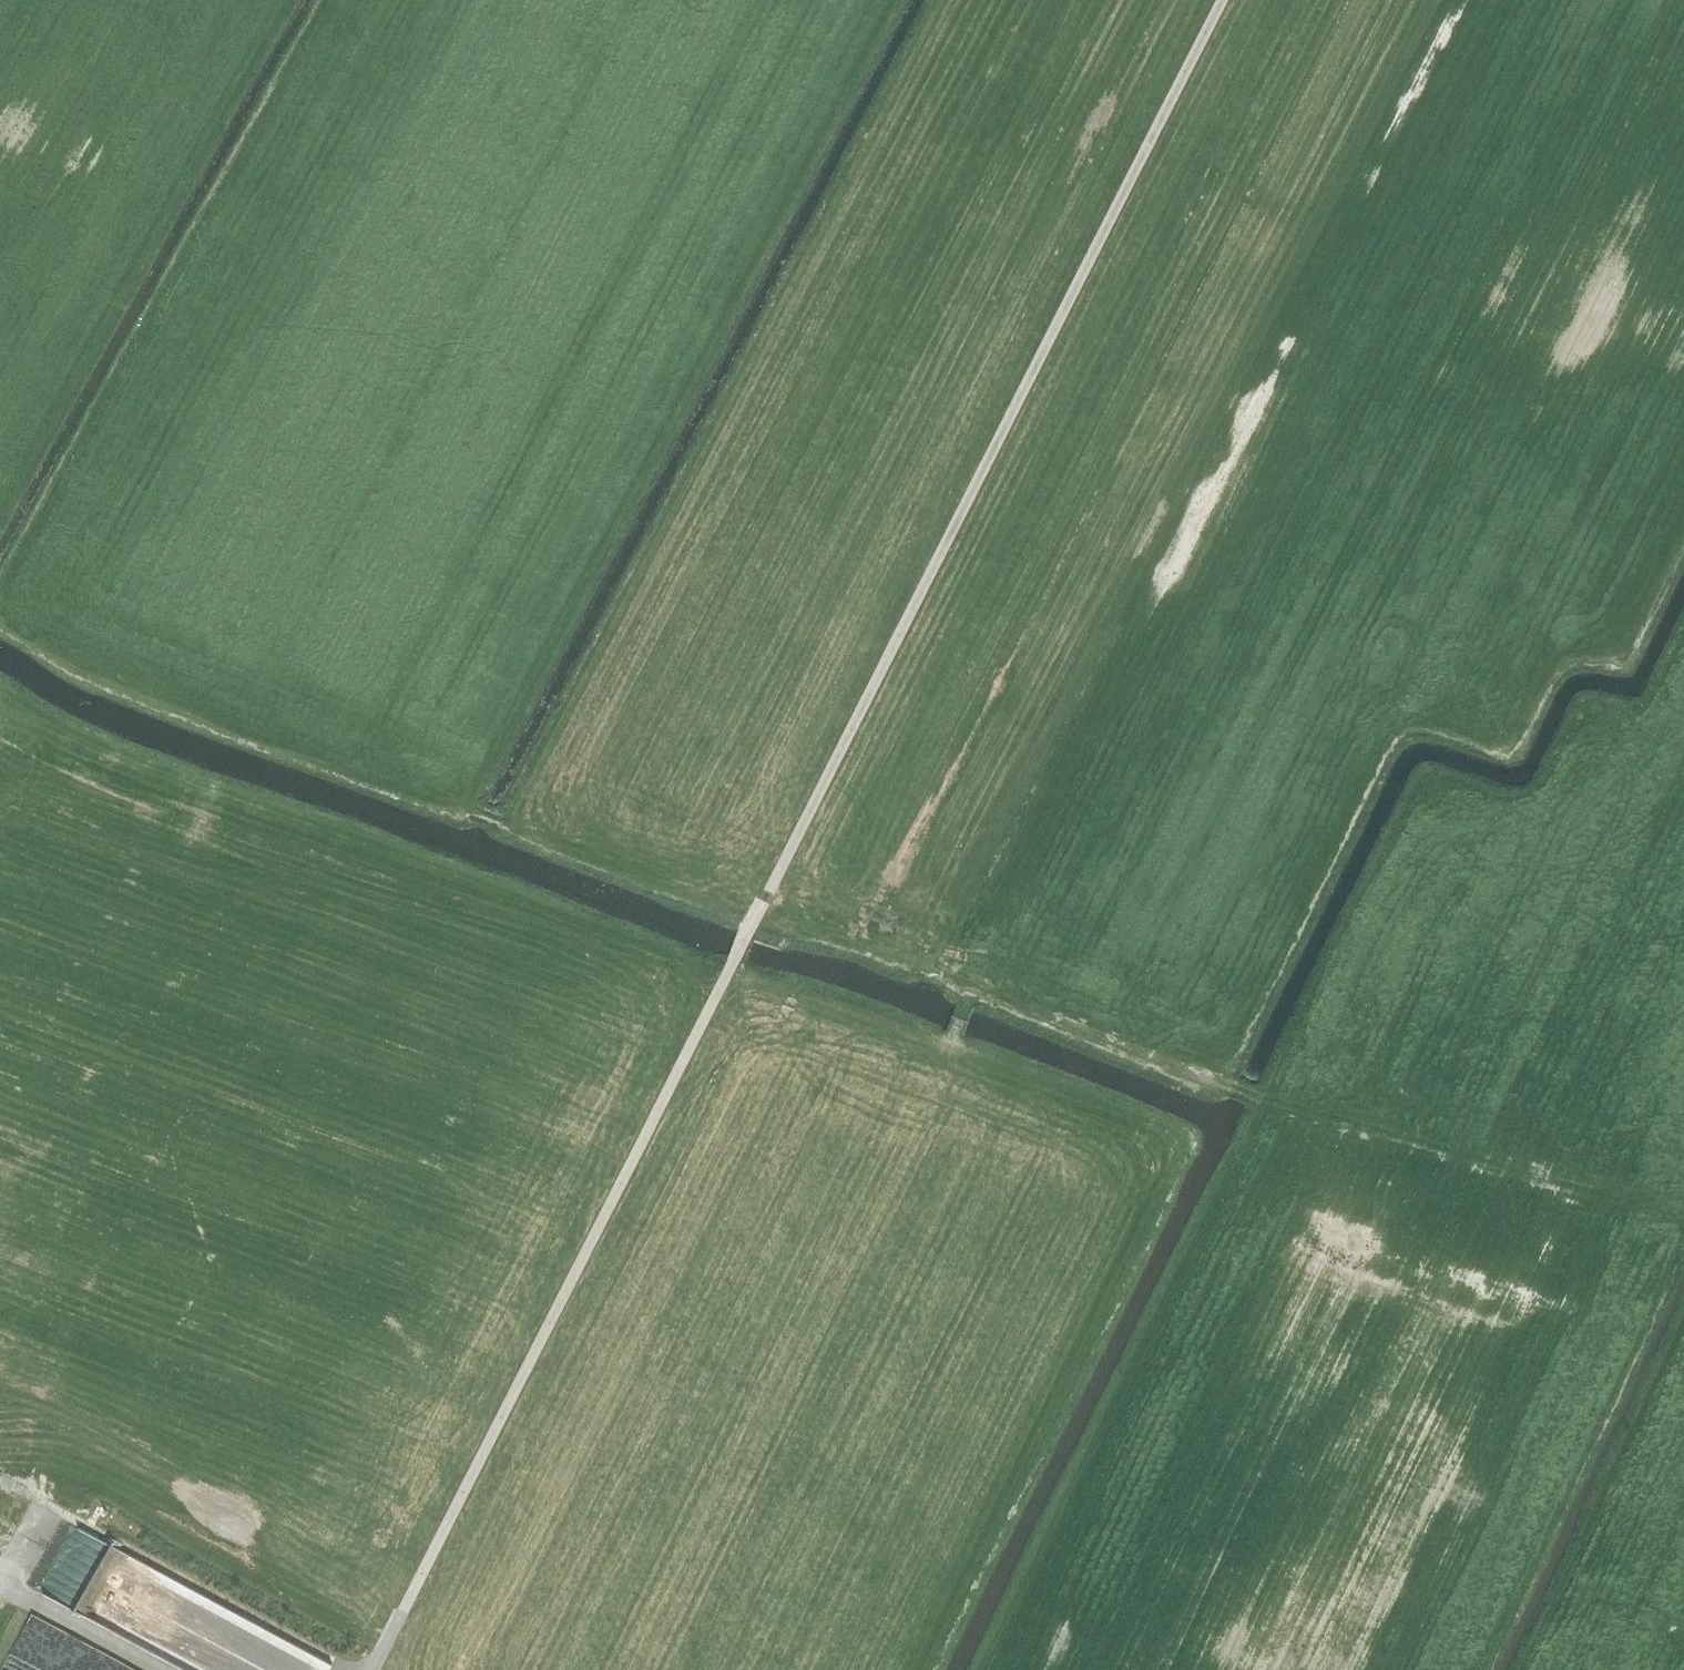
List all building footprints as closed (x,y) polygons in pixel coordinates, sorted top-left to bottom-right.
[(152,1579),(130,1643),(158,1652),(180,1588),(152,1579)]
